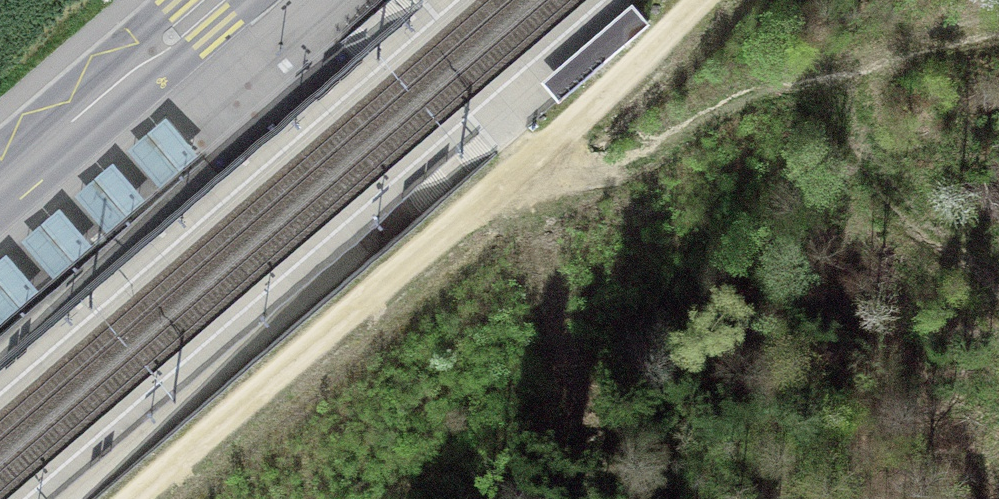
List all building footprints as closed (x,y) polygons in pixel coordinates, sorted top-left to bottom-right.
[(635,0),(633,0),(541,78),(559,99),(652,19),(635,0)] [(161,185),(199,152),(166,115),(129,148),(161,185)] [(76,192),(109,230),(145,197),(113,160),(76,192)] [(22,238),(54,275),(92,243),(61,206),(22,238)] [(39,289),(6,250),(0,256),(0,323),(39,289)]
